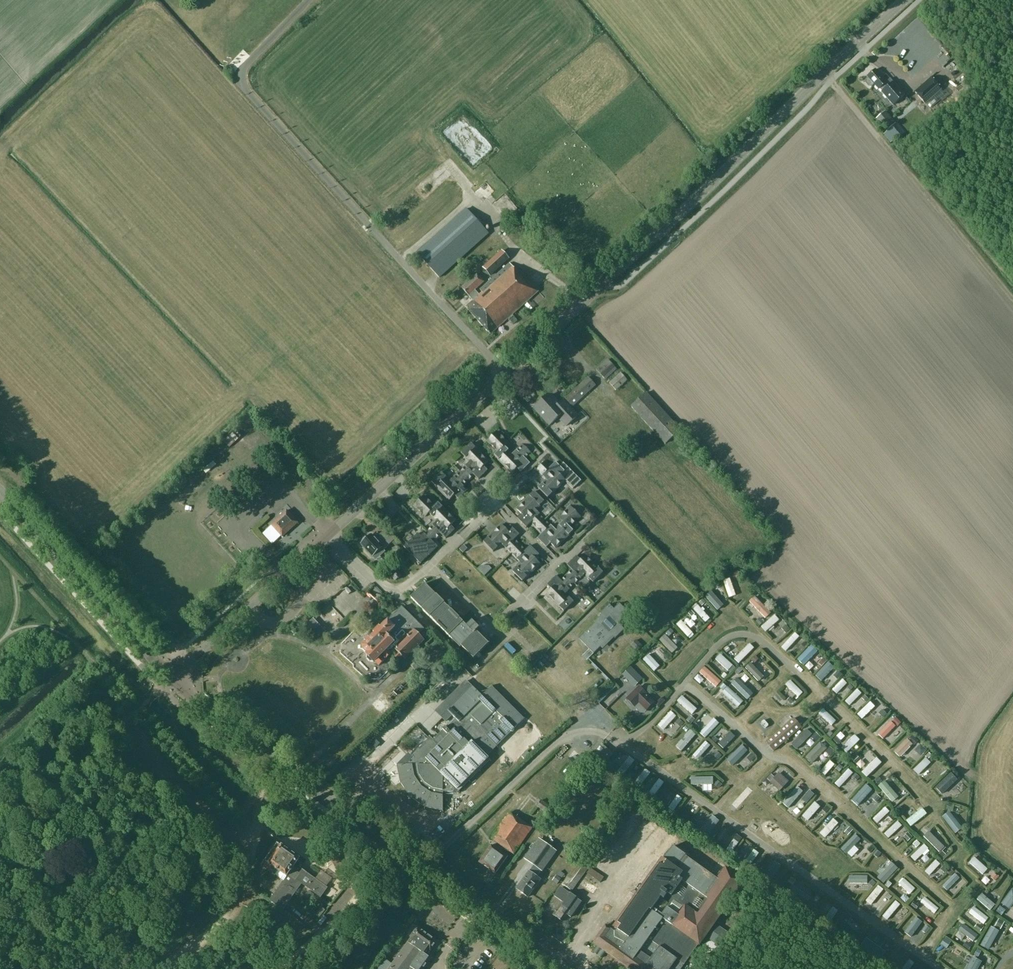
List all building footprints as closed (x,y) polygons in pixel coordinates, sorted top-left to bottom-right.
[(904,95),(890,79),(886,82),(875,69),(867,76),(868,78),(865,80),(865,82),(869,87),(871,87),(874,84),(878,89),(879,89),(882,92),(881,92),(893,105),(904,95)] [(914,92),(925,103),(941,89),(931,77),(914,92)] [(875,119),(886,131),(896,123),(885,110),(875,119)] [(466,150),(476,161),(489,149),(464,122),(450,135),(456,141),(460,136),(470,147),(466,150)] [(894,131),(902,134),(905,125),(897,122),(894,131)] [(499,210),(505,204),(499,198),(493,205),(499,210)] [(466,209),(417,253),(439,277),(488,233),(466,209)] [(503,251),(483,268),(490,276),(509,259),(503,251)] [(520,271),(518,273),(510,263),(480,290),(482,292),(479,294),(475,289),(484,282),(477,274),(461,288),(473,300),(465,307),(490,334),(538,291),(520,271)] [(608,360),(596,370),(605,379),(616,369),(608,360)] [(621,373),(609,383),(616,390),(627,380),(621,373)] [(588,378),(565,398),(572,406),(595,385),(588,378)] [(646,392),(631,406),(665,443),(680,429),(646,392)] [(550,424),(558,417),(566,426),(577,415),(563,400),(558,404),(555,401),(554,402),(548,395),(535,407),(550,424)] [(224,441),(229,447),(241,436),(235,430),(224,441)] [(508,442),(497,430),(486,441),(497,452),(494,455),(511,473),(516,468),(517,468),(521,472),(530,463),(526,459),(531,453),(522,444),(512,454),(504,446),(508,442)] [(469,461),(459,471),(469,480),(474,475),(478,479),(488,470),(483,466),(488,461),(471,443),(461,453),(469,461)] [(581,481),(563,462),(560,466),(555,462),(551,466),(546,460),(536,470),(546,480),(538,488),(547,498),(565,481),(573,489),(581,481)] [(469,480),(459,471),(450,481),(441,472),(432,482),(449,500),(454,495),(458,499),(467,490),(463,486),(469,480)] [(544,501),(534,491),(516,509),(521,514),(517,518),(526,527),(530,523),(536,528),(545,519),(535,510),(544,501)] [(434,506),(424,496),(414,505),(425,516),(428,513),(436,521),(426,531),(433,538),(435,540),(441,534),(445,538),(455,529),(450,525),(455,520),(438,503),(435,506),(434,506)] [(555,529),(545,519),(536,528),(541,534),(537,538),(546,547),(550,543),(551,543),(555,548),(573,531),(569,527),(581,516),(570,506),(559,517),(563,521),(555,529)] [(286,510),(271,524),(280,534),(295,520),(286,510)] [(519,534),(510,525),(506,529),(501,524),(483,542),(493,552),(501,543),(511,553),(520,544),(515,538),(519,534)] [(377,533),(373,537),(371,535),(361,543),(373,556),(382,548),(384,550),(388,545),(392,541),(383,531),(379,535),(377,533)] [(433,538),(426,531),(421,536),(418,533),(404,547),(420,563),(437,547),(431,540),(433,538)] [(526,549),(520,544),(511,553),(521,563),(512,571),(522,581),(540,564),(535,559),(539,554),(530,545),(526,549)] [(544,556),(553,557),(554,550),(545,549),(544,556)] [(603,572),(585,555),(580,560),(576,556),(567,565),(571,569),(566,574),(575,584),(585,574),(593,582),(603,572)] [(394,569),(389,573),(395,580),(401,576),(394,569)] [(575,584),(566,574),(560,580),(556,575),(547,584),(551,589),(546,594),(564,611),(574,602),(565,593),(575,584)] [(732,576),(724,578),(728,597),(735,596),(732,576)] [(460,648),(461,647),(473,659),(488,644),(484,639),(487,636),(472,620),(466,626),(425,584),(411,598),(460,648)] [(704,594),(719,612),(725,607),(716,596),(722,591),(716,584),(704,594)] [(765,617),(772,611),(755,593),(748,600),(765,617)] [(700,616),(704,623),(710,620),(700,602),(692,606),(695,612),(686,617),(689,622),(700,616)] [(619,603),(614,609),(609,604),(600,613),(602,616),(579,639),(594,653),(612,635),(615,638),(624,629),(618,623),(629,613),(619,603)] [(380,628),(379,627),(373,633),(374,634),(369,639),(368,638),(367,639),(365,641),(366,642),(362,646),(361,646),(360,649),(362,649),(367,654),(367,655),(367,659),(370,662),(374,662),(375,661),(379,665),(395,649),(405,659),(409,655),(424,640),(422,637),(423,636),(420,633),(424,629),(402,607),(387,621),(388,621),(380,628)] [(773,611),(761,626),(768,632),(780,617),(773,611)] [(755,621),(762,623),(764,617),(758,614),(755,621)] [(681,619),(676,624),(688,638),(694,633),(681,619)] [(778,622),(769,631),(774,636),(783,627),(778,622)] [(780,645),(786,651),(801,635),(795,630),(780,645)] [(674,647),(668,638),(671,636),(669,633),(660,638),(668,651),(674,647)] [(630,645),(637,652),(642,646),(636,639),(630,645)] [(796,655),(804,663),(819,649),(812,641),(796,655)] [(731,654),(736,645),(730,642),(725,651),(731,654)] [(739,663),(755,648),(750,642),(733,657),(739,663)] [(656,664),(662,659),(652,649),(646,654),(656,664)] [(815,670),(827,658),(822,654),(818,657),(815,654),(807,662),(815,670)] [(756,655),(744,666),(758,680),(768,671),(764,667),(762,669),(757,664),(761,660),(756,655)] [(821,678),(831,667),(825,661),(815,672),(821,678)] [(637,669),(648,675),(652,669),(640,663),(637,669)] [(620,676),(632,688),(642,679),(630,666),(620,676)] [(707,666),(701,672),(714,684),(720,678),(707,666)] [(840,675),(832,688),(841,694),(849,681),(840,675)] [(790,677),(785,683),(797,695),(803,690),(790,677)] [(733,685),(745,696),(750,690),(739,679),(733,685)] [(613,683),(595,700),(599,704),(619,685),(616,681),(613,683)] [(514,728),(524,719),(491,686),(482,696),(470,684),(446,709),(455,717),(433,739),(430,736),(411,756),(415,760),(411,764),(397,764),(397,765),(400,782),(401,783),(410,797),(412,798),(425,807),(442,810),(443,810),(443,791),(453,791),(456,789),(458,791),(490,759),(486,756),(497,746),(511,732),(512,732),(513,732),(514,732),(514,731),(515,731),(515,730),(515,729),(514,729),(514,728)] [(735,708),(744,700),(729,684),(720,692),(735,708)] [(856,686),(844,699),(852,706),(864,693),(856,686)] [(641,711),(644,712),(653,702),(639,688),(628,698),(641,711)] [(676,701),(689,713),(695,706),(682,694),(676,701)] [(859,711),(865,717),(876,705),(870,699),(859,711)] [(378,712),(387,712),(388,704),(378,703),(378,712)] [(828,728),(837,719),(824,706),(815,715),(828,728)] [(657,723),(670,734),(682,721),(677,717),(678,716),(670,709),(657,723)] [(762,715),(753,724),(765,737),(775,727),(762,715)] [(710,717),(698,731),(704,736),(716,723),(710,717)] [(793,718),(766,741),(774,751),(801,728),(793,718)] [(877,733),(884,740),(897,725),(891,719),(877,733)] [(790,741),(797,749),(814,734),(807,726),(790,741)] [(680,743),(685,748),(698,734),(692,729),(680,743)] [(322,736),(322,734),(321,732),(319,731),(318,731),(316,730),(314,731),(312,732),(311,734),(311,735),(311,737),(312,739),(313,740),(314,741),(316,741),(318,741),(320,740),(321,739),(322,738),(322,736)] [(719,743),(725,748),(736,736),(730,731),(719,743)] [(908,737),(894,751),(901,758),(915,745),(908,737)] [(539,739),(532,745),(536,749),(543,743),(539,739)] [(700,759),(711,743),(704,739),(694,754),(700,759)] [(811,763),(828,748),(821,740),(804,755),(811,763)] [(593,749),(606,760),(612,753),(599,742),(593,749)] [(742,744),(729,758),(735,764),(748,750),(742,744)] [(527,750),(521,756),(525,760),(530,754),(527,750)] [(628,755),(619,770),(625,774),(634,759),(628,755)] [(912,765),(918,772),(930,761),(925,755),(912,765)] [(862,771),(869,777),(882,762),(876,756),(862,771)] [(820,771),(826,776),(836,763),(830,758),(820,771)] [(922,776),(929,782),(941,769),(934,763),(922,776)] [(840,788),(854,773),(848,768),(834,783),(840,788)] [(636,778),(640,783),(650,774),(646,769),(636,778)] [(714,776),(691,775),(691,787),(714,788),(714,776)] [(776,775),(769,782),(779,791),(786,784),(776,775)] [(658,777),(647,794),(654,798),(664,781),(658,777)] [(885,779),(879,783),(891,799),(897,795),(885,779)] [(850,802),(859,808),(873,788),(864,782),(850,802)] [(796,816),(809,795),(795,786),(782,807),(796,816)] [(874,792),(859,810),(867,817),(882,799),(874,792)] [(536,806),(546,813),(551,806),(541,799),(536,806)] [(801,815),(808,823),(822,809),(815,802),(801,815)] [(922,806),(906,820),(912,828),(928,814),(922,806)] [(872,819),(879,826),(892,814),(885,807),(872,819)] [(942,815),(953,831),(961,825),(949,810),(942,815)] [(501,852),(504,847),(514,854),(532,828),(517,816),(516,817),(510,813),(491,838),(501,845),(498,849),(491,845),(479,862),(495,874),(507,856),(501,852)] [(826,832),(834,824),(828,818),(820,827),(826,832)] [(886,833),(892,839),(898,832),(904,837),(908,833),(896,822),(886,833)] [(668,823),(648,851),(690,881),(657,928),(615,897),(601,916),(605,919),(592,937),(629,963),(627,966),(630,968),(670,968),(739,874),(668,823)] [(846,826),(836,840),(843,846),(854,831),(846,826)] [(940,852),(947,845),(930,828),(923,836),(940,852)] [(529,871),(516,889),(528,897),(540,879),(536,876),(540,869),(542,871),(556,851),(538,838),(524,858),(534,865),(529,871)] [(871,851),(859,840),(847,852),(859,864),(871,851)] [(729,848),(735,851),(738,844),(732,841),(729,848)] [(295,864),(299,858),(277,843),(261,865),(283,881),(269,900),(283,909),(302,883),(321,897),(328,887),(295,864)] [(917,864),(930,850),(923,844),(910,857),(917,864)] [(879,856),(872,865),(888,877),(895,868),(879,856)] [(968,863),(982,877),(989,870),(975,856),(968,863)] [(936,859),(924,871),(930,877),(942,864),(936,859)] [(948,892),(961,878),(955,873),(942,887),(948,892)] [(849,887),(868,888),(868,876),(849,875),(849,887)] [(898,885),(910,896),(916,889),(905,878),(898,885)] [(865,902),(871,908),(886,892),(879,886),(865,902)] [(580,909),(575,905),(579,898),(562,887),(554,898),(562,903),(552,918),(561,924),(566,916),(573,921),(580,909)] [(1012,889),(1002,903),(1009,909),(1012,903),(1012,890),(1012,889)] [(982,892),(976,899),(990,911),(995,905),(982,892)] [(925,896),(919,902),(933,915),(938,908),(925,896)] [(894,901),(884,914),(891,919),(901,906),(894,901)] [(1000,905),(996,910),(1003,914),(1007,909),(1000,905)] [(974,906),(968,913),(983,924),(989,917),(974,906)] [(912,939),(916,931),(923,936),(930,925),(915,916),(904,934),(912,939)] [(958,931),(973,942),(978,935),(963,924),(958,931)] [(385,959),(377,968),(424,968),(431,959),(427,956),(430,951),(437,941),(417,926),(410,937),(412,938),(392,964),(385,959)] [(1000,932),(992,928),(982,946),(989,950),(1000,932)] [(944,936),(940,947),(948,949),(951,939),(944,936)] [(401,938),(397,943),(401,946),(405,940),(401,938)] [(487,964),(490,960),(484,955),(481,960),(487,964)] [(972,957),(966,968),(977,968),(981,962),(972,957)] [(905,968),(911,968),(914,961),(907,959),(905,968)]
